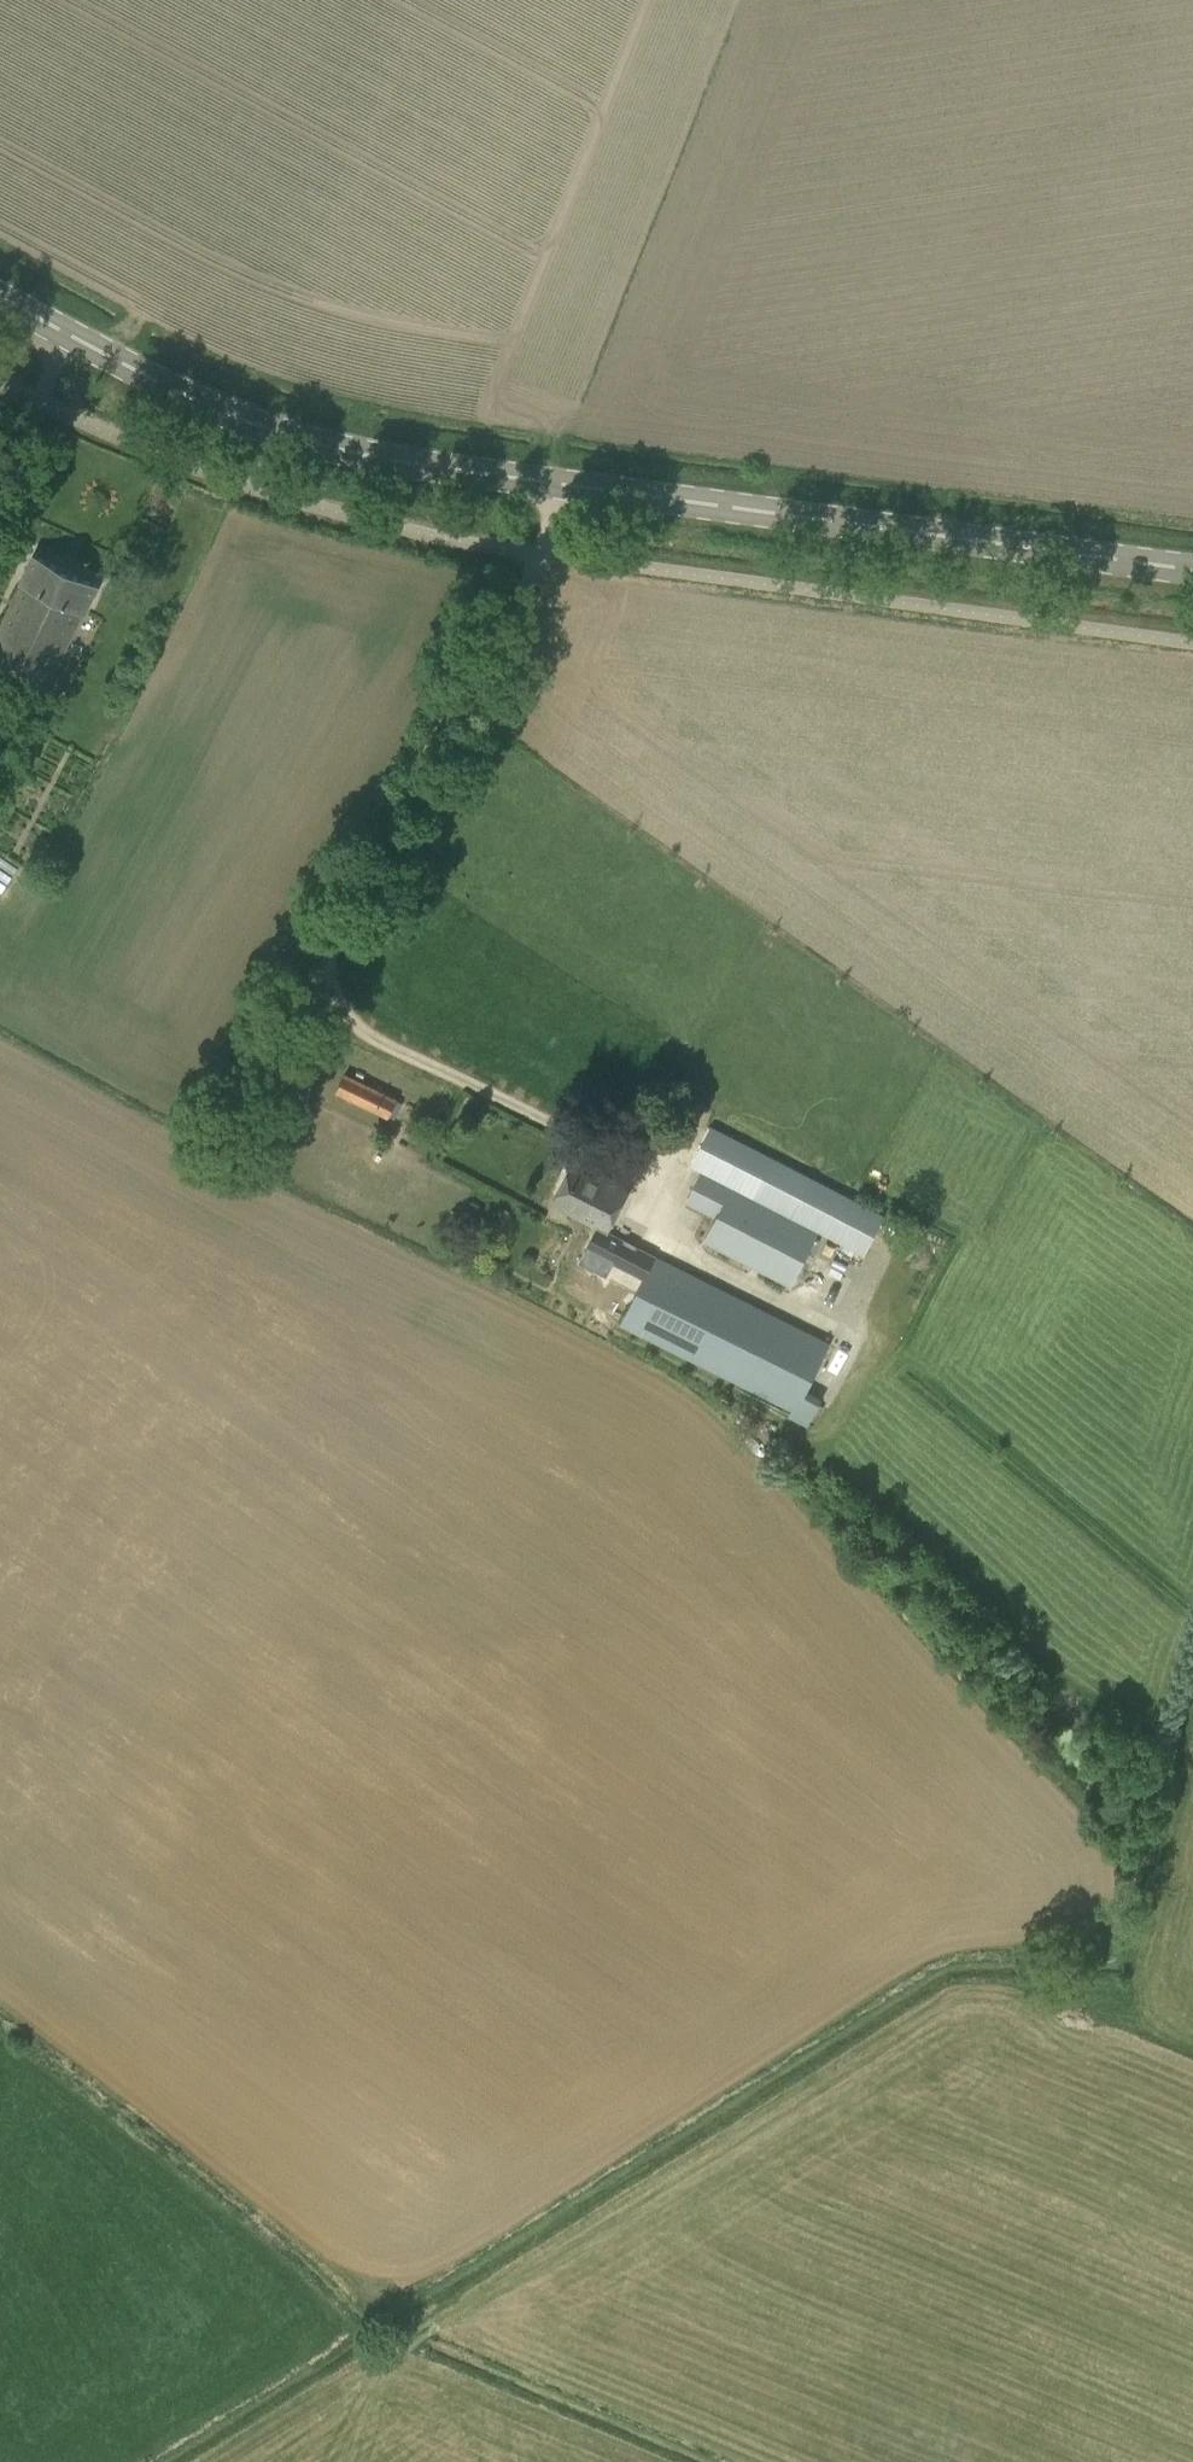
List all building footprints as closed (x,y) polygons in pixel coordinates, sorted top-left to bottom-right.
[(33,554),(0,624),(0,663),(48,686),(97,585),(33,554)] [(343,1069),(334,1086),(383,1112),(392,1095),(343,1069)] [(683,1201),(716,1218),(706,1238),(791,1282),(820,1226),(866,1250),(883,1217),(708,1127),(691,1159),(702,1165),(683,1201)] [(573,1161),(551,1204),(597,1228),(607,1232),(629,1189),(573,1161)] [(586,1247),(643,1276),(653,1258),(606,1234),(607,1232),(597,1228),(586,1247)] [(827,1346),(653,1258),(643,1276),(619,1323),(796,1411),(827,1346)]
